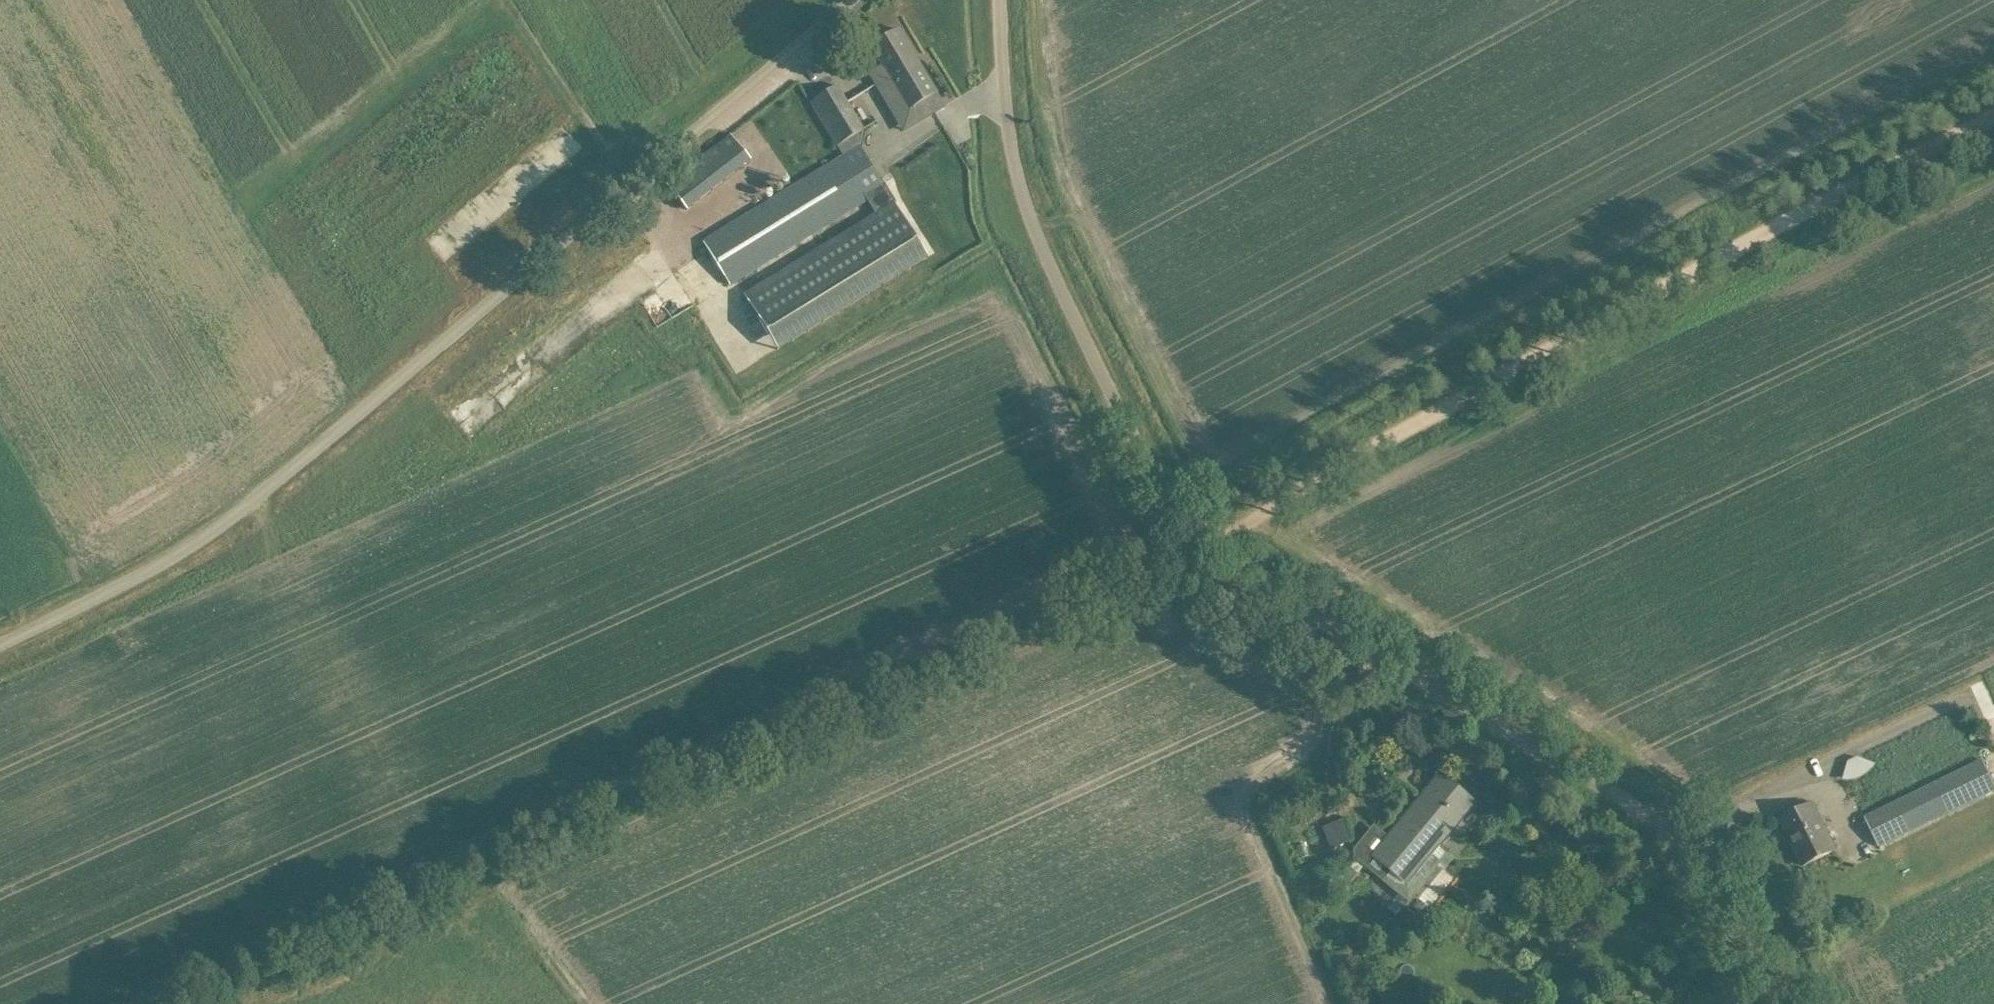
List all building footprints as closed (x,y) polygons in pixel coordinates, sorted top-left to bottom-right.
[(896,117),(916,105),(924,119),(944,106),(937,93),(899,29),(870,46),(882,66),(870,73),(896,117)] [(843,157),(768,203),(704,242),(731,285),(869,200),(876,212),(744,293),(778,349),(928,257),(893,200),(886,189),(859,146),(863,131),(874,124),(860,101),(849,107),(828,74),(803,90),(843,157)] [(687,210),(749,157),(729,133),(666,186),(687,210)] [(859,220),(872,211),(867,202),(853,211),(859,220)] [(1850,755),(1844,774),(1866,782),(1873,762),(1850,755)] [(1880,847),(1993,791),(1993,780),(1983,758),(1865,816),(1880,847)] [(1439,774),(1372,855),(1407,885),(1475,803),(1439,774)] [(1781,820),(1804,866),(1836,850),(1814,804),(1781,820)] [(1328,825),(1337,848),(1350,843),(1342,820),(1328,825)]
